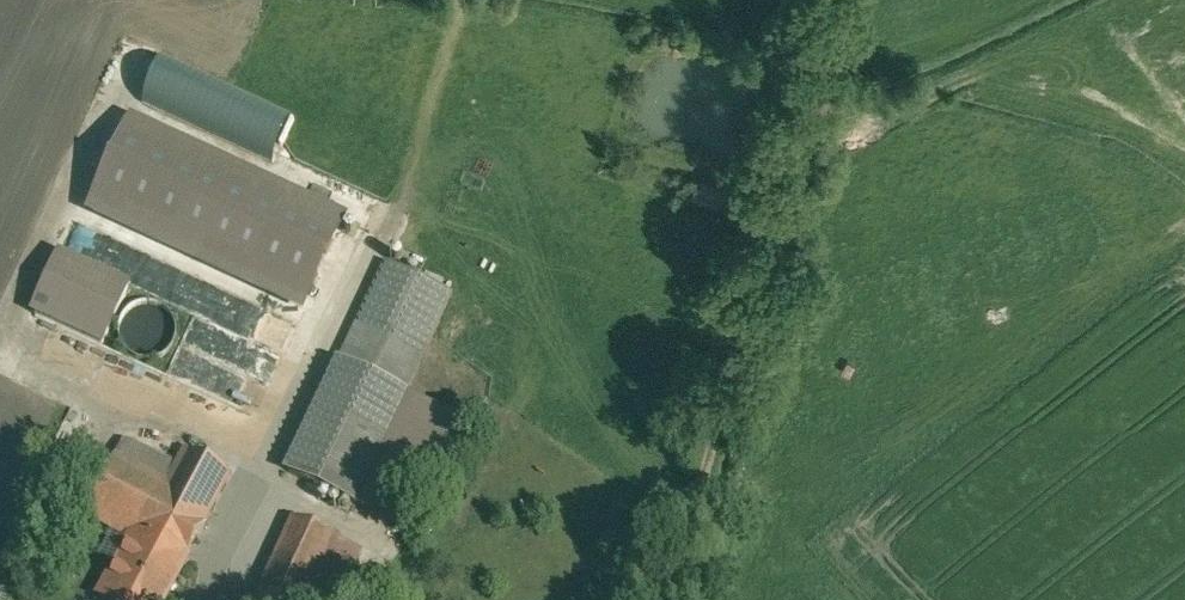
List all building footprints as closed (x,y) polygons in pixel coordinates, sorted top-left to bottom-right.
[(268,159),(288,114),(122,40),(107,72),(135,85),(130,97),(268,159)] [(113,115),(71,214),(294,309),(337,211),(113,115)] [(94,347),(124,284),(48,249),(18,312),(94,347)] [(451,295),(385,264),(360,318),(426,349),(451,295)] [(250,303),(168,269),(155,301),(237,335),(250,303)] [(151,303),(146,303),(139,304),(133,306),(130,309),(127,311),(124,314),(122,318),(120,322),(119,326),(118,328),(118,333),(119,338),(120,342),(122,347),(125,351),(129,355),(133,357),(136,359),(141,361),(148,361),(154,360),(158,359),(161,358),(166,355),(170,351),(173,346),(175,341),(176,337),(177,331),(176,326),(175,321),(172,316),(168,312),(165,308),(160,305),(156,304),(151,303)] [(426,349),(360,318),(339,363),(405,394),(426,349)] [(265,382),(176,349),(165,378),(254,411),(265,382)] [(405,394),(339,363),(287,472),(353,503),(405,394)] [(442,411),(405,394),(353,503),(390,521),(442,411)] [(176,470),(123,441),(84,514),(130,539),(136,527),(188,556),(232,475),(186,451),(176,470)] [(256,599),(331,599),(314,592),(337,541),(293,519),(256,599)] [(136,527),(130,539),(98,599),(100,599),(166,599),(189,556),(188,556),(136,527)]
